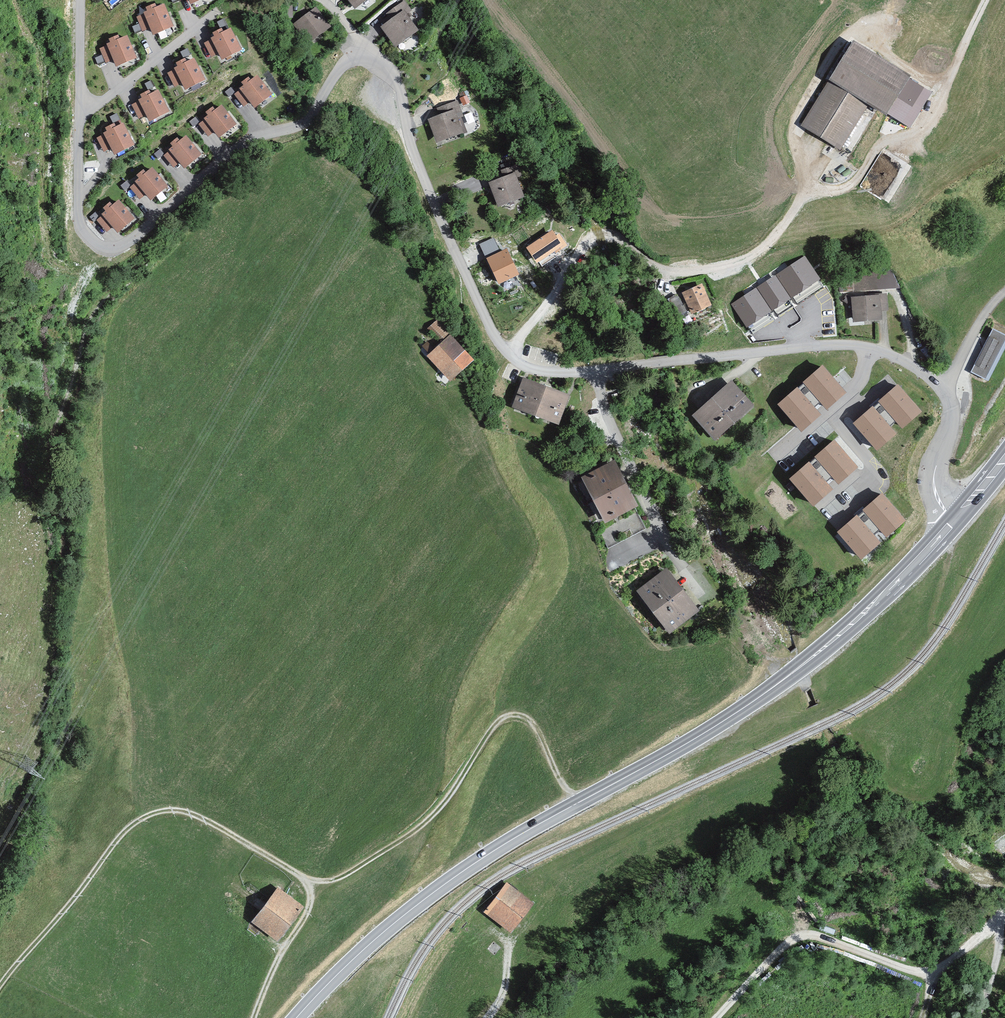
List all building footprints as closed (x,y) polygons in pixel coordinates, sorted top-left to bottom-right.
[(348,10),(363,0),(342,0),(348,10)] [(385,12),(390,18),(377,28),(392,48),(414,31),(403,16),(409,11),(401,0),(385,12)] [(163,7),(144,14),(152,36),(171,29),(163,7)] [(325,30),(312,9),(290,23),(303,44),(325,30)] [(228,28),(207,38),(218,61),(239,50),(228,28)] [(131,34),(108,45),(117,64),(140,54),(131,34)] [(927,93),(847,44),(796,128),(836,152),(862,109),(877,118),(880,115),(904,130),(927,93)] [(192,63),(174,72),(184,91),(202,82),(192,63)] [(271,95),(257,77),(243,89),(257,106),(271,95)] [(160,91),(137,101),(147,122),(169,112),(160,91)] [(464,134),(454,101),(433,108),(436,116),(424,120),(432,144),(464,134)] [(221,107),(204,119),(217,138),(234,126),(221,107)] [(124,122),(104,133),(116,153),(135,141),(124,122)] [(186,137),(170,151),(185,168),(202,154),(186,137)] [(151,167),(134,180),(150,201),(167,188),(151,167)] [(515,174),(513,167),(503,171),(506,178),(491,182),(498,206),(525,198),(517,173),(515,174)] [(118,202),(103,215),(119,234),(135,220),(118,202)] [(479,243),(485,256),(500,249),(494,236),(479,243)] [(552,251),(543,238),(524,250),(533,263),(552,251)] [(506,250),(488,259),(499,283),(517,275),(506,250)] [(805,256),(775,275),(791,299),(820,279),(805,256)] [(775,275),(758,286),(773,310),(791,299),(775,275)] [(712,305),(703,285),(683,293),(691,313),(712,305)] [(758,286),(732,304),(748,329),(774,311),(773,310),(758,286)] [(888,311),(887,293),(879,293),(880,296),(851,297),(853,323),(881,322),(881,312),(888,311)] [(450,333),(441,321),(431,329),(441,341),(450,333)] [(995,329),(974,370),(990,378),(1004,350),(1004,334),(995,329)] [(427,354),(449,380),(473,360),(451,334),(427,354)] [(844,392),(821,367),(779,404),(801,429),(817,414),(811,407),(819,400),(826,408),(844,392)] [(510,404),(558,423),(569,394),(521,376),(510,404)] [(751,406),(732,384),(696,415),(715,437),(751,406)] [(920,411),(898,386),(856,423),(878,448),(894,433),(888,426),(895,419),(902,427),(920,411)] [(857,467),(834,442),(792,479),(814,504),(830,489),(824,482),(832,475),(839,483),(857,467)] [(581,475),(605,520),(636,504),(613,459),(581,475)] [(904,521),(881,495),(839,532),(861,557),(878,543),(871,535),(879,529),(886,536),(904,521)] [(641,590),(669,631),(699,610),(670,569),(641,590)] [(1004,850),(1004,835),(994,840),(999,853),(1004,850)] [(532,904),(506,884),(483,914),(510,934),(532,904)] [(298,906),(272,887),(246,922),(272,941),(298,906)]
